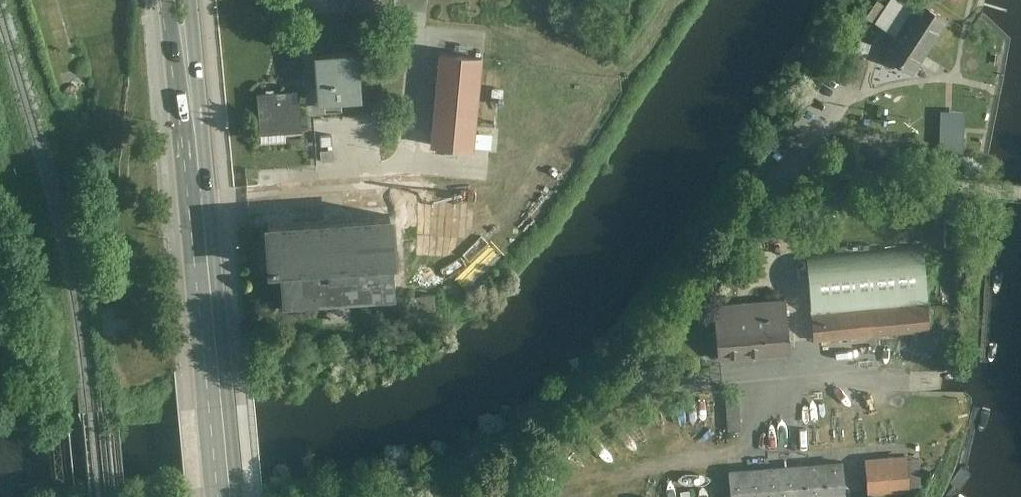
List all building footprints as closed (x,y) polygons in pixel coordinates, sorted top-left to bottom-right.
[(345,12),(366,14),(367,0),(346,0),(345,12)] [(896,35),(885,52),(918,74),(954,19),(926,0),(878,0),(867,17),(896,35)] [(858,84),(874,43),(860,38),(845,80),(858,84)] [(315,54),(318,102),(365,100),(363,75),(362,51),(315,54)] [(477,126),(483,57),(438,53),(429,147),(474,151),(477,126)] [(301,90),(258,92),(260,132),(303,130),(301,90)] [(939,109),(939,149),(963,149),(964,109),(939,109)] [(332,149),(319,150),(320,161),(333,160),(332,149)] [(462,236),(478,220),(463,205),(447,221),(462,236)] [(394,213),(261,223),(265,271),(276,270),(279,301),(392,293),(389,260),(398,259),(394,213)] [(926,248),(807,256),(810,316),(814,316),(930,308),(926,248)] [(414,293),(417,322),(437,320),(434,291),(414,293)] [(789,302),(716,307),(720,362),(793,356),(789,302)] [(814,316),(816,341),(932,334),(930,308),(814,316)] [(738,402),(737,385),(726,386),(727,403),(738,402)] [(867,462),(869,496),(879,496),(917,495),(915,459),(867,462)] [(733,496),(850,496),(848,465),(731,472),(733,496)]
